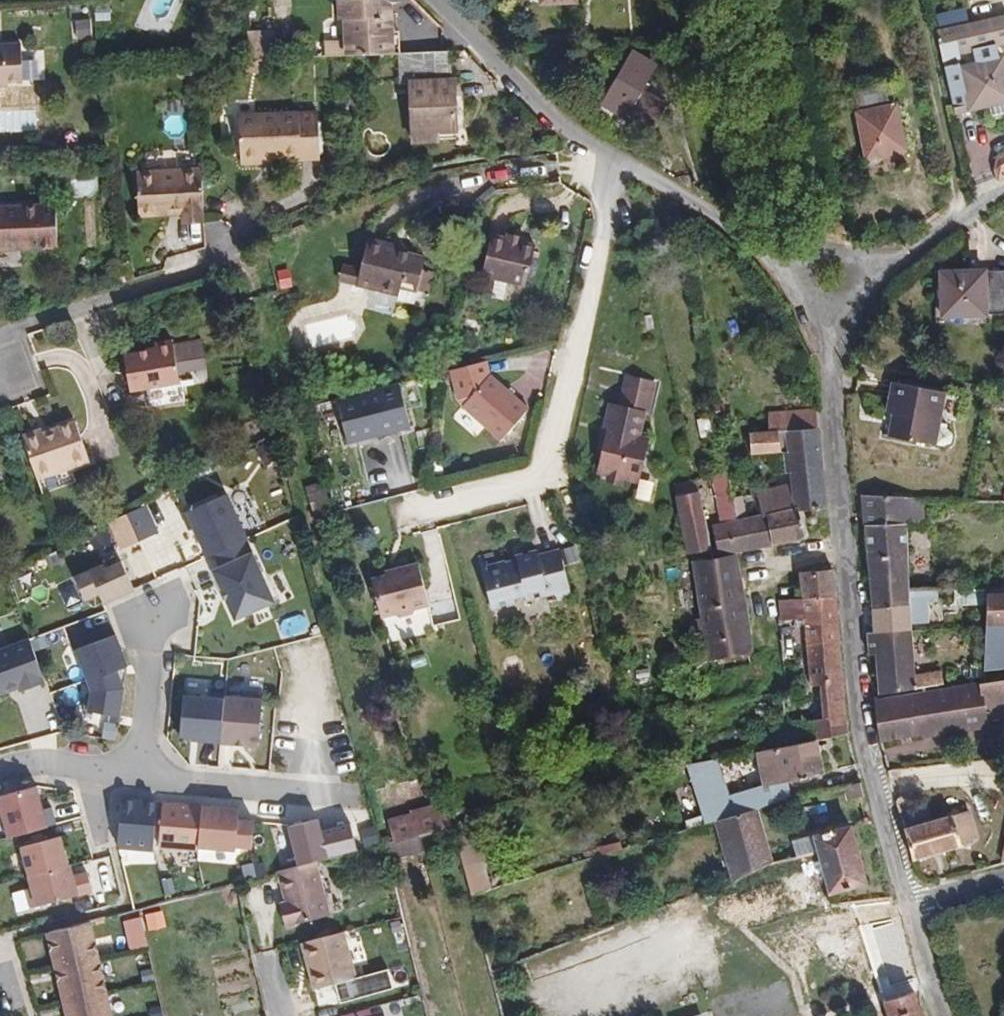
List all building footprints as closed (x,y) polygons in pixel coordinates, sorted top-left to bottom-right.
[(412,8),(412,3),(407,0),(359,0),(356,0),(356,10),(412,8)] [(539,8),(574,10),(574,0),(539,0),(539,8)] [(414,57),(415,57),(412,8),(356,10),(356,21),(362,21),(363,59),(414,57)] [(999,55),(997,43),(1003,41),(1003,12),(937,26),(955,109),(1003,100),(1003,54),(999,55)] [(27,83),(23,49),(0,49),(0,85),(27,83)] [(470,82),(469,54),(415,57),(417,83),(425,83),(427,126),(448,125),(449,134),(469,133),(466,82),(470,82)] [(658,74),(628,58),(601,112),(652,139),(666,111),(646,98),(658,74)] [(890,104),(859,110),(863,135),(859,135),(868,178),(908,171),(900,127),(895,126),(890,104)] [(263,160),(274,161),(302,160),(302,164),(322,162),(320,117),(241,120),(244,167),(264,167),(263,160)] [(428,135),(449,134),(448,125),(427,126),(428,135)] [(571,164),(563,163),(563,171),(571,171),(571,164)] [(186,218),(207,218),(205,171),(140,175),(143,217),(173,216),(173,211),(185,210),(186,218)] [(0,212),(0,255),(60,252),(58,209),(0,212)] [(387,255),(388,248),(368,245),(364,276),(361,291),(404,299),(406,285),(423,286),(425,274),(427,260),(398,256),(387,255)] [(520,252),(506,249),(491,246),(483,286),(524,295),(533,254),(520,252)] [(361,291),(364,276),(346,274),(343,290),(361,291)] [(437,276),(425,274),(423,286),(422,292),(434,293),(437,276)] [(942,275),(943,318),(1003,317),(1003,274),(942,275)] [(422,292),(423,286),(406,285),(404,299),(404,302),(419,304),(422,292)] [(177,369),(204,365),(202,346),(173,351),(173,346),(154,349),(155,355),(124,360),(130,394),(144,391),(179,386),(177,377),(177,369)] [(206,373),(204,365),(177,369),(177,377),(206,373)] [(617,410),(643,415),(648,415),(653,384),(622,379),(617,410)] [(893,435),(934,441),(936,418),(940,387),(892,381),(887,414),(895,415),(893,435)] [(407,383),(334,400),(345,445),(418,427),(407,383)] [(484,384),(455,415),(492,450),(521,419),(484,384)] [(179,386),(144,391),(147,410),(185,405),(182,386),(179,386)] [(607,408),(600,454),(605,451),(612,409),(607,408)] [(639,441),(643,415),(617,410),(612,409),(605,451),(600,454),(598,463),(602,468),(600,478),(610,479),(610,485),(625,487),(625,482),(641,485),(649,443),(639,441)] [(936,418),(934,441),(942,441),(949,438),(949,429),(936,418)] [(824,463),(820,419),(771,424),(771,437),(753,439),(754,464),(793,462),(794,501),(760,505),(761,528),(766,529),(768,553),(804,548),(803,526),(830,523),(826,483),(821,484),(819,463),(824,463)] [(19,437),(40,497),(73,485),(68,471),(88,464),(74,424),(40,435),(39,431),(19,437)] [(697,490),(694,479),(671,485),(675,502),(698,496),(697,490)] [(740,532),(730,486),(713,489),(725,535),(740,532)] [(185,509),(206,555),(248,536),(227,490),(185,509)] [(675,502),(688,557),(711,551),(698,496),(675,502)] [(905,501),(864,499),(873,616),(912,613),(912,605),(905,501)] [(122,548),(161,529),(148,502),(109,521),(122,548)] [(761,528),(740,532),(725,535),(716,536),(720,560),(768,553),(766,529),(761,528)] [(556,597),(570,593),(557,550),(536,553),(535,549),(515,553),(515,559),(504,562),(503,561),(480,566),(493,613),(517,608),(515,603),(528,600),(529,604),(556,597)] [(254,552),(211,568),(231,619),(274,603),(254,552)] [(134,589),(121,560),(104,568),(91,574),(99,594),(103,603),(134,589)] [(398,612),(399,614),(410,612),(414,607),(429,602),(417,562),(396,568),(388,571),(383,572),(384,576),(370,581),(381,615),(398,612)] [(737,562),(714,565),(696,570),(701,612),(697,615),(697,621),(700,627),(706,630),(709,663),(751,659),(737,562)] [(102,564),(74,576),(85,600),(99,594),(91,574),(104,568),(102,564)] [(836,605),(833,577),(803,580),(805,607),(836,605)] [(573,610),(570,593),(556,597),(559,614),(573,610)] [(985,596),(986,605),(985,626),(1003,626),(1003,596),(985,596)] [(912,605),(912,613),(930,611),(940,609),(940,603),(912,605)] [(836,605),(805,607),(777,610),(778,625),(807,621),(810,653),(840,650),(836,605)] [(930,611),(912,613),(914,633),(932,632),(930,611)] [(912,613),(873,616),(874,642),(914,639),(914,633),(912,613)] [(985,626),(986,640),(1003,639),(1003,626),(985,626)] [(113,629),(72,644),(85,679),(116,668),(126,664),(113,629)] [(0,649),(0,697),(46,679),(30,638),(0,649)] [(914,639),(874,642),(871,642),(871,660),(876,660),(878,702),(942,694),(939,673),(915,673),(914,639)] [(848,744),(840,650),(810,653),(814,692),(821,692),(826,726),(810,729),(814,749),(818,749),(848,744)] [(116,668),(85,679),(89,689),(82,709),(119,714),(122,682),(116,668)] [(220,739),(226,693),(183,687),(177,734),(220,739)] [(1003,691),(874,710),(882,752),(989,737),(989,728),(1003,726),(1003,697),(1003,691)] [(226,693),(220,739),(259,744),(265,698),(226,693)] [(818,749),(814,749),(760,759),(770,800),(826,785),(818,749)] [(9,836),(54,824),(43,784),(0,796),(0,802),(9,836)] [(866,809),(862,794),(845,799),(850,813),(866,809)] [(159,798),(125,795),(121,846),(154,849),(154,846),(159,798)] [(200,801),(159,798),(154,846),(196,850),(196,849),(200,801)] [(237,804),(200,801),(196,849),(233,853),(234,847),(236,814),(237,804)] [(763,821),(770,819),(765,801),(734,810),(738,826),(763,821)] [(387,821),(392,841),(412,837),(440,829),(436,811),(387,821)] [(253,816),(236,814),(234,847),(250,848),(253,816)] [(316,817),(285,825),(295,865),(326,857),(319,828),(316,817)] [(370,820),(358,823),(367,849),(379,845),(370,820)] [(350,821),(319,828),(326,857),(357,849),(350,821)] [(776,875),(763,821),(738,826),(721,831),(737,888),(776,875)] [(476,827),(455,832),(470,892),(491,886),(476,827)] [(973,829),(908,842),(916,871),(963,861),(962,859),(980,855),(973,829)] [(63,834),(20,847),(28,875),(72,862),(63,834)] [(815,861),(831,901),(868,890),(853,837),(797,854),(800,866),(815,861)] [(82,894),(72,862),(28,875),(38,908),(82,894)] [(321,874),(319,868),(282,878),(283,883),(321,874)] [(332,921),(321,874),(283,883),(290,910),(284,912),(289,932),(332,921)] [(809,882),(727,902),(736,935),(818,916),(809,882)] [(849,910),(857,944),(898,934),(890,901),(849,910)] [(195,911),(192,902),(145,913),(147,926),(166,922),(166,918),(195,911)] [(131,948),(148,944),(142,916),(125,919),(131,948)] [(91,923),(43,934),(65,1015),(112,1015),(91,923)] [(903,953),(898,934),(857,944),(867,996),(912,981),(903,953)] [(357,985),(347,938),(305,949),(315,995),(357,985)] [(787,987),(707,1007),(710,1015),(795,1015),(787,987)] [(883,1012),(884,1015),(918,1015),(915,1005),(883,1012)]
